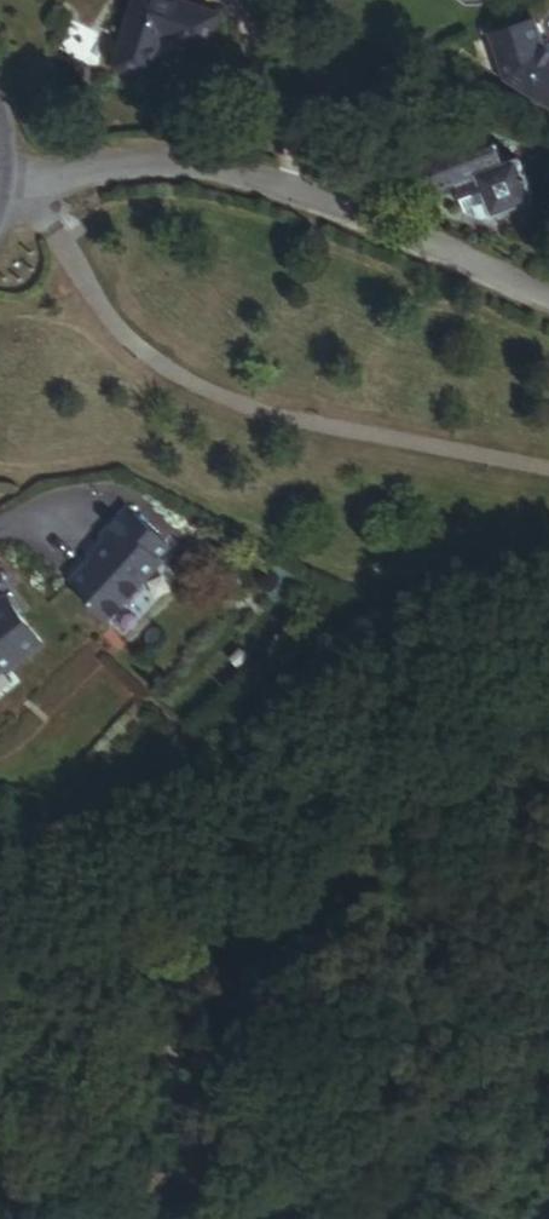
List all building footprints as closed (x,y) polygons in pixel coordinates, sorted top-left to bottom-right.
[(107,69),(139,80),(159,24),(199,38),(211,5),(196,0),(131,0),(107,69)] [(500,38),(508,98),(548,92),(548,29),(500,38)] [(447,201),(469,195),(480,234),(548,216),(548,154),(547,147),(440,175),(447,201)] [(175,550),(135,507),(67,571),(107,613),(175,550)] [(0,598),(0,679),(48,638),(7,591),(0,598)]
